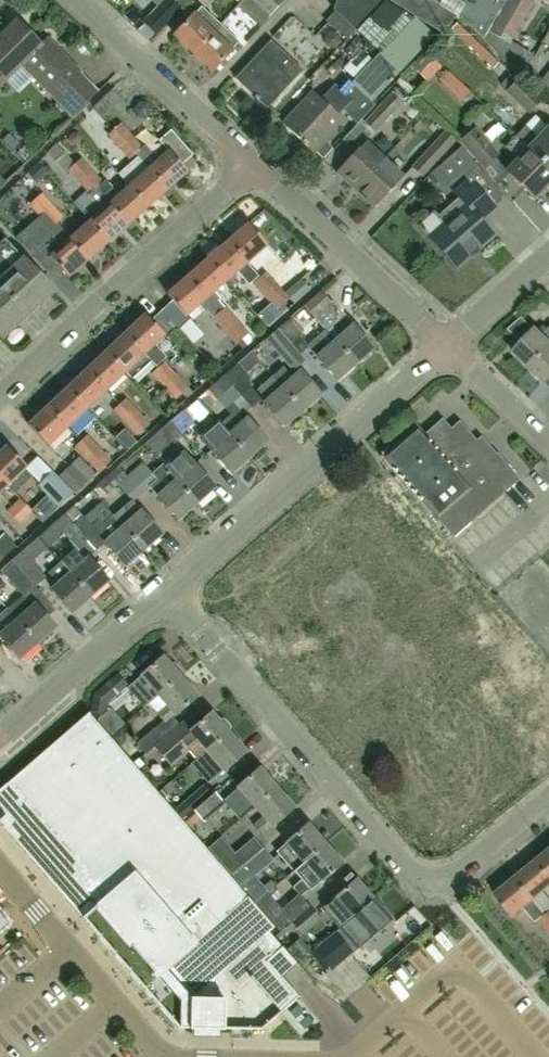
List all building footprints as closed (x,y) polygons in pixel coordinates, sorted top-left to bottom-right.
[(152,15),(157,20),(162,26),(170,18),(177,10),(172,5),(168,0),(167,0),(160,7),(152,15)] [(238,5),(261,26),(285,0),(242,0),(238,5)] [(332,11),(333,12),(325,22),(346,41),(383,0),(336,0),(332,11)] [(442,33),(458,17),(512,72),(513,71),(520,77),(531,59),(488,34),(486,33),(440,4),(440,5),(431,0),(386,0),(442,33)] [(486,33),(498,12),(506,0),(442,0),(440,4),(486,33)] [(531,59),(534,55),(512,42),(535,1),(533,0),(507,0),(488,34),(531,59)] [(381,55),(353,85),(372,103),(402,70),(433,36),(413,17),(412,18),(384,2),(356,32),(381,55)] [(201,6),(193,15),(174,36),(193,53),(221,24),(201,6)] [(287,20),(303,37),(318,22),(301,6),(287,20)] [(457,20),(451,27),(491,66),(498,59),(457,20)] [(15,21),(0,36),(0,85),(20,66),(52,100),(70,117),(95,92),(78,75),(79,74),(45,40),(39,45),(15,21)] [(240,42),(221,24),(193,53),(212,71),(240,42)] [(338,35),(330,33),(325,39),(327,47),(335,49),(340,43),(338,35)] [(265,109),(301,72),(270,43),(235,80),(265,109)] [(426,51),(414,64),(427,76),(439,64),(426,51)] [(513,71),(512,72),(501,84),(508,91),(506,93),(530,115),(542,101),(520,77),(513,71)] [(535,89),(548,100),(548,71),(535,89)] [(439,81),(447,89),(456,79),(448,72),(439,81)] [(307,98),(283,124),(314,154),(315,153),(323,160),(333,149),(325,142),(337,130),(345,121),(338,115),(342,111),(357,124),(374,105),(372,103),(353,85),(345,78),(324,102),(321,99),(313,92),(307,98)] [(398,86),(364,123),(375,134),(401,105),(409,96),(398,86)] [(121,123),(112,131),(134,156),(136,154),(148,168),(147,169),(165,190),(186,172),(180,166),(192,155),(171,130),(158,141),(167,151),(157,159),(145,144),(141,147),(121,123)] [(548,168),(548,129),(547,127),(538,137),(525,126),(516,136),(548,168)] [(474,128),(472,130),(470,128),(457,140),(483,169),(498,155),(474,128)] [(134,156),(112,131),(107,135),(129,160),(134,156)] [(72,132),(69,136),(69,140),(72,144),(77,144),(80,140),(80,136),(77,132),(72,132)] [(421,179),(456,142),(445,132),(410,169),(421,179)] [(2,142),(5,145),(12,151),(18,145),(8,136),(2,142)] [(505,171),(534,198),(548,182),(548,168),(516,136),(504,148),(516,159),(505,171)] [(354,190),(383,159),(364,141),(335,173),(354,190)] [(460,171),(463,174),(475,164),(471,159),(460,148),(431,174),(443,187),(460,171)] [(75,164),(65,153),(55,162),(65,173),(67,170),(73,165),(75,164)] [(146,208),(127,187),(110,202),(105,197),(114,190),(105,181),(103,183),(81,158),(73,165),(126,225),(146,208)] [(402,176),(383,159),(354,190),(374,208),(402,176)] [(38,163),(27,173),(36,183),(47,173),(38,163)] [(126,225),(73,165),(67,170),(86,192),(73,203),(89,221),(88,222),(106,243),(126,225)] [(147,169),(127,187),(146,208),(165,190),(147,169)] [(444,225),(429,237),(456,268),(494,235),(480,219),(494,208),(470,180),(455,193),(460,198),(437,218),(444,225)] [(106,243),(88,222),(70,238),(57,223),(64,217),(41,194),(34,200),(87,260),(106,243)] [(87,260),(34,200),(28,205),(45,224),(32,235),(31,234),(21,243),(47,273),(56,265),(67,278),(87,260)] [(248,225),(227,243),(257,278),(259,276),(247,263),(266,246),(248,225)] [(2,241),(0,243),(0,289),(25,316),(51,292),(2,241)] [(227,243),(207,261),(225,281),(236,272),(249,286),(257,278),(227,243)] [(207,261),(187,278),(241,340),(249,334),(226,306),(219,312),(207,297),(225,281),(207,261)] [(258,279),(283,304),(289,299),(294,304),(311,290),(301,279),(285,293),(266,272),(258,279)] [(241,340),(187,278),(167,296),(171,301),(186,315),(197,306),(204,314),(207,312),(235,345),(241,340)] [(283,304),(258,279),(252,284),(275,310),(276,310),(281,315),(288,309),(283,304)] [(0,289),(0,339),(1,340),(25,316),(0,289)] [(331,302),(321,291),(303,306),(313,318),(331,302)] [(186,315),(171,301),(149,321),(163,336),(163,335),(167,339),(178,329),(179,328),(189,318),(186,315)] [(332,301),(313,318),(327,333),(346,315),(332,301)] [(163,336),(149,321),(144,316),(124,334),(150,361),(151,362),(157,367),(167,357),(154,344),(163,336)] [(300,337),(304,333),(290,318),(278,328),(301,355),(310,347),(300,337)] [(353,326),(335,342),(354,364),(373,348),(353,326)] [(301,355),(278,328),(264,340),(292,372),(304,361),(306,360),(301,355)] [(542,337),(534,329),(513,353),(529,368),(548,347),(548,329),(542,337)] [(105,353),(124,373),(131,379),(150,361),(124,334),(105,353)] [(326,368),(336,380),(340,376),(354,364),(335,342),(321,353),(318,356),(317,357),(326,368)] [(529,368),(546,383),(548,380),(548,347),(529,368)] [(105,353),(86,371),(105,391),(124,373),(105,353)] [(163,387),(176,374),(164,362),(156,369),(151,375),(163,387)] [(233,386),(253,409),(262,400),(246,382),(251,378),(237,364),(224,376),(233,386)] [(283,367),(272,376),(301,410),(319,394),(300,372),(293,378),(283,367)] [(105,391),(86,371),(66,390),(86,410),(105,391)] [(194,392),(176,374),(163,387),(176,400),(182,394),(186,399),(192,393),(194,392)] [(301,410),(272,376),(256,390),(267,402),(265,404),(284,425),(301,410)] [(253,409),(233,386),(216,401),(230,414),(220,424),(248,457),(266,442),(244,417),(253,409)] [(86,410),(66,390),(47,408),(66,428),(86,410)] [(124,424),(138,411),(126,398),(112,411),(124,424)] [(202,406),(196,399),(188,406),(194,413),(202,406)] [(66,428),(47,408),(27,427),(46,447),(66,428)] [(138,411),(124,424),(137,437),(150,424),(138,411)] [(69,444),(86,424),(79,418),(62,438),(69,444)] [(417,424),(380,457),(437,521),(438,521),(453,538),(520,479),(497,453),(491,457),(459,421),(450,428),(442,418),(425,434),(417,424)] [(163,428),(155,434),(161,441),(166,447),(172,441),(181,434),(177,430),(174,426),(170,422),(163,428)] [(248,457),(220,424),(209,434),(212,437),(208,441),(215,447),(210,451),(230,473),(248,457)] [(86,461),(99,448),(87,435),(74,447),(86,461)] [(8,487),(14,493),(22,485),(16,479),(21,474),(27,468),(16,458),(6,447),(0,453),(0,479),(8,487)] [(111,460),(99,448),(86,461),(98,473),(111,460)] [(164,467),(195,504),(205,496),(214,488),(194,465),(186,455),(182,451),(181,452),(173,459),(164,467)] [(79,457),(57,477),(74,494),(95,474),(79,457)] [(164,467),(162,465),(152,473),(142,462),(127,476),(141,495),(150,488),(177,520),(195,504),(164,467)] [(141,495),(127,476),(118,467),(97,485),(98,486),(91,492),(100,501),(118,485),(133,502),(141,495)] [(46,495),(31,511),(32,512),(44,524),(72,495),(51,473),(37,487),(46,495)] [(13,506),(6,512),(13,518),(19,525),(26,518),(32,512),(31,511),(25,505),(19,499),(13,506)] [(128,504),(113,516),(142,550),(161,534),(141,511),(138,514),(128,504)] [(65,514),(64,514),(73,524),(82,515),(74,506),(65,514)] [(80,532),(73,524),(64,514),(54,523),(38,538),(47,548),(63,534),(69,541),(80,532)] [(142,550),(113,516),(112,515),(103,524),(98,519),(91,525),(82,515),(73,524),(80,532),(96,550),(105,543),(124,566),(142,550)] [(0,536),(0,555),(3,558),(17,546),(3,533),(0,536)] [(74,550),(59,563),(90,597),(108,581),(88,558),(84,561),(74,550)] [(22,551),(11,560),(23,574),(34,587),(39,583),(43,579),(45,577),(44,576),(38,569),(31,562),(27,557),(22,551)] [(280,588),(269,597),(285,615),(296,627),(302,634),(305,632),(306,633),(310,638),(316,644),(322,638),(336,654),(403,730),(409,725),(416,719),(422,714),(428,708),(435,702),(441,697),(349,593),(355,587),(353,585),(347,590),(339,581),(317,555),(306,565),(299,556),(273,579),(280,588)] [(11,560),(0,571),(22,596),(7,609),(37,643),(55,628),(47,618),(55,611),(34,587),(23,574),(11,560)] [(54,567),(48,572),(58,584),(52,589),(62,601),(72,613),(81,605),(90,597),(59,563),(54,567)] [(337,566),(331,572),(339,581),(345,575),(337,566)] [(521,620),(530,631),(538,625),(548,616),(548,602),(547,599),(521,620)] [(7,609),(0,616),(0,628),(3,632),(0,635),(0,638),(19,660),(37,643),(7,609)] [(538,625),(548,640),(548,616),(538,625)] [(128,687),(127,688),(135,697),(143,707),(145,705),(147,703),(158,694),(169,685),(179,676),(179,675),(181,674),(181,671),(178,668),(175,664),(173,664),(171,665),(163,657),(142,675),(134,681),(128,687)] [(117,675),(94,695),(107,710),(108,703),(129,686),(117,675)] [(149,732),(136,744),(141,749),(146,755),(154,748),(154,747),(184,721),(183,721),(179,724),(175,721),(172,717),(186,705),(197,696),(188,686),(179,676),(169,685),(158,694),(147,703),(156,713),(160,717),(163,721),(149,732)] [(441,697),(435,702),(443,712),(449,706),(441,697)] [(435,702),(428,708),(436,717),(443,712),(435,702)] [(428,708),(422,714),(430,723),(436,717),(428,708)] [(191,729),(184,721),(154,747),(154,748),(171,767),(189,752),(197,760),(201,757),(200,756),(228,732),(227,731),(228,729),(229,726),(222,719),(220,719),(218,721),(210,712),(191,729)] [(0,791),(0,824),(178,1029),(259,1032),(297,998),(267,964),(284,950),(269,933),(274,929),(267,921),(252,903),(96,722),(88,714),(0,791)] [(422,714),(416,719),(424,728),(430,723),(422,714)] [(416,719),(409,725),(417,734),(424,728),(416,719)] [(454,722),(445,729),(450,736),(459,728),(454,722)] [(409,725),(403,730),(411,739),(417,734),(409,725)] [(118,747),(123,743),(124,734),(119,729),(109,737),(118,747)] [(403,730),(396,736),(404,745),(411,739),(403,730)] [(200,756),(201,757),(208,766),(199,773),(209,784),(224,770),(223,770),(244,751),(228,732),(200,756)] [(213,793),(192,810),(193,811),(200,819),(204,823),(225,804),(239,820),(255,807),(276,788),(259,769),(238,787),(222,801),(214,792),(213,793)] [(192,810),(213,793),(205,784),(184,802),(192,810)] [(276,788),(255,807),(263,816),(252,826),(260,836),(293,808),(276,788)] [(287,843),(276,852),(284,862),(292,871),(324,844),(316,834),(308,825),(297,834),(287,843)] [(310,892),(342,864),(324,844),(292,871),(300,881),(293,887),(301,896),(308,890),(310,892)] [(242,867),(230,877),(248,897),(253,903),(263,894),(264,892),(261,888),(252,878),(261,870),(272,860),(263,849),(242,867)] [(536,861),(548,877),(548,851),(536,861)] [(516,879),(534,900),(534,899),(548,887),(548,877),(536,861),(516,879)] [(340,927),(373,899),(356,879),(334,898),(335,898),(323,908),(340,927)] [(534,900),(516,879),(495,896),(513,917),(523,908),(536,923),(539,921),(546,914),(534,899),(534,900)] [(274,887),(269,881),(261,888),(264,892),(265,894),(274,887)] [(289,921),(309,905),(298,894),(280,911),(289,921)] [(316,950),(312,953),(325,968),(329,965),(331,968),(351,951),(349,949),(353,945),(356,948),(368,938),(390,919),(373,899),(333,933),(334,934),(316,950)] [(309,905),(289,921),(284,926),(295,938),(300,933),(303,936),(321,919),(309,905)] [(548,932),(548,931),(548,912),(546,914),(539,921),(548,932)]
